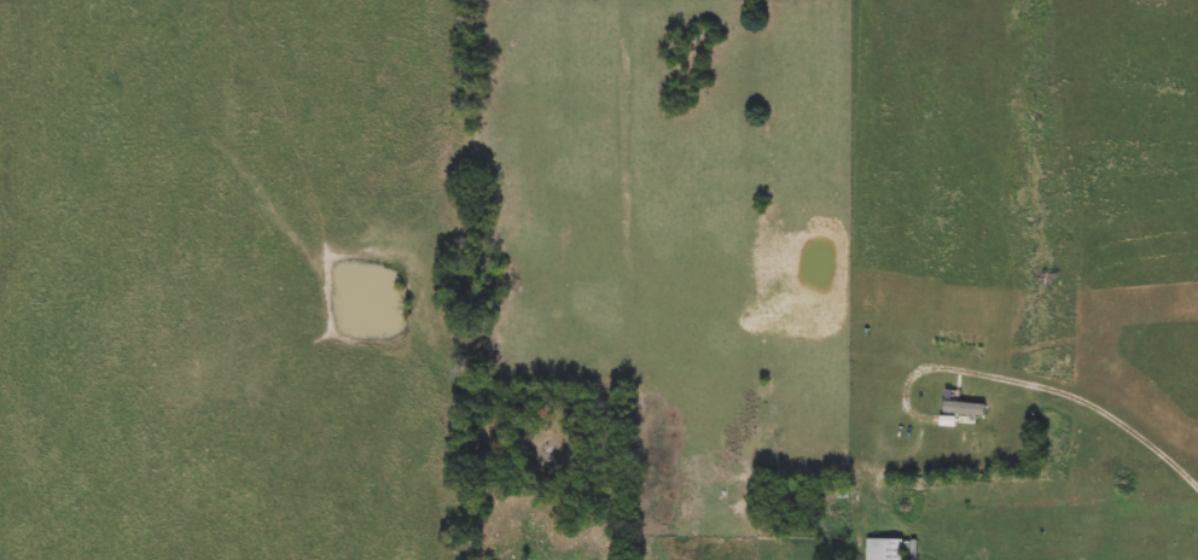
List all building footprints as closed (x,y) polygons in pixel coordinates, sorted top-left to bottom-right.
[(913,539),(913,559),(867,559),(867,539),(913,539)]
